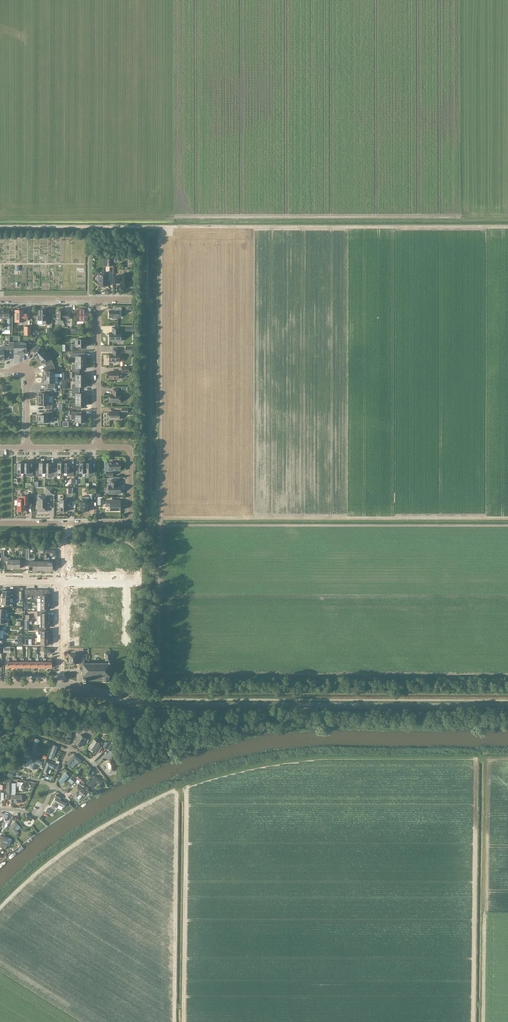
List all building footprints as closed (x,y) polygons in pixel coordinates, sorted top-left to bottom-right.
[(98,279),(99,280),(99,286),(106,286),(106,279),(108,279),(108,273),(99,273),(99,277),(98,278),(98,279)] [(120,283),(120,286),(128,286),(128,285),(129,285),(129,283),(128,283),(128,275),(120,275),(120,276),(114,276),(114,283),(118,283),(120,283)] [(121,307),(114,307),(114,311),(109,310),(109,317),(112,317),(112,319),(116,319),(116,318),(119,318),(119,311),(121,311),(121,307)] [(0,310),(0,318),(9,318),(9,310),(0,310)] [(23,314),(23,310),(15,310),(15,322),(23,322),(23,320),(27,320),(27,314),(25,314),(23,314)] [(49,324),(49,316),(45,316),(45,310),(39,310),(39,315),(37,315),(37,320),(42,320),(42,324),(49,324)] [(64,313),(64,310),(56,310),(56,320),(64,320),(64,319),(69,319),(69,313),(65,313),(64,313)] [(77,310),(77,319),(87,319),(87,310),(77,310)] [(119,327),(112,327),(112,333),(109,333),(109,341),(120,341),(120,333),(119,333),(119,327)] [(72,344),(72,350),(79,350),(79,347),(86,347),(86,345),(87,345),(87,341),(86,341),(86,340),(84,340),(84,339),(80,339),(80,340),(75,340),(75,344),(72,344)] [(20,354),(20,342),(14,342),(14,343),(12,343),(12,342),(9,342),(9,350),(9,349),(12,349),(14,349),(14,353),(15,353),(15,354),(20,354)] [(33,345),(30,343),(26,343),(26,342),(20,342),(20,354),(25,354),(25,353),(26,353),(26,349),(28,349),(31,351),(33,345)] [(39,349),(36,346),(33,345),(31,351),(34,352),(34,351),(36,353),(33,356),(33,357),(36,361),(45,352),(40,348),(39,349)] [(118,349),(112,349),(112,354),(109,354),(109,361),(119,361),(119,354),(118,354),(118,349)] [(52,364),(51,360),(48,357),(49,357),(45,352),(36,361),(40,364),(40,363),(41,364),(44,361),(45,363),(46,366),(52,364)] [(86,357),(86,356),(80,356),(80,353),(71,353),(71,359),(75,359),(75,362),(87,362),(87,357),(86,357)] [(87,367),(87,362),(75,362),(75,366),(72,366),(72,372),(79,372),(79,368),(86,368),(86,367),(87,367)] [(54,371),(54,367),(52,364),(46,366),(47,369),(48,369),(48,371),(43,371),(43,372),(42,372),(43,377),(54,377),(54,371)] [(79,375),(79,372),(72,372),(72,377),(75,377),(75,381),(87,381),(87,376),(86,376),(86,375),(79,375)] [(54,383),(54,377),(43,377),(43,382),(44,382),(44,383),(48,383),(48,385),(48,388),(47,388),(55,388),(54,388),(54,385),(54,383)] [(87,386),(87,381),(75,381),(75,384),(72,384),(72,390),(79,390),(79,387),(86,387),(86,386),(87,386)] [(119,389),(112,389),(112,395),(109,395),(109,402),(120,402),(120,395),(119,395),(119,389)] [(37,399),(49,399),(48,396),(52,396),(52,390),(45,390),(45,393),(38,393),(38,395),(37,395),(37,399)] [(79,393),(79,390),(72,390),(72,396),(75,396),(75,399),(87,399),(87,395),(86,395),(86,393),(79,393)] [(52,403),(49,403),(49,399),(37,399),(37,404),(38,404),(38,405),(45,405),(45,409),(52,409),(52,403)] [(87,404),(87,399),(75,399),(75,403),(72,403),(72,409),(80,409),(80,405),(86,405),(86,404),(87,404)] [(121,412),(119,412),(109,412),(109,419),(119,419),(119,415),(122,415),(122,412),(128,412),(128,409),(121,409),(121,412)] [(44,422),(52,422),(51,412),(44,412),(44,415),(38,415),(38,417),(37,417),(37,421),(38,421),(38,422),(40,422),(40,423),(44,423),(44,422)] [(86,415),(79,415),(79,412),(71,412),(71,418),(75,418),(75,422),(80,422),(80,423),(84,423),(84,422),(86,422),(86,420),(87,420),(87,417),(86,417),(86,415)] [(120,470),(120,462),(114,462),(114,461),(110,461),(110,462),(108,462),(108,470),(108,472),(106,472),(106,475),(113,476),(113,472),(112,472),(112,470),(120,470)] [(23,473),(23,462),(18,462),(18,463),(17,463),(17,469),(14,469),(14,476),(20,476),(20,473),(23,473)] [(32,476),(32,469),(29,469),(29,463),(28,463),(28,462),(23,462),(23,473),(27,473),(27,476),(32,476)] [(45,473),(45,462),(40,462),(40,463),(39,463),(39,469),(35,469),(35,476),(41,476),(41,473),(45,473)] [(54,476),(54,469),(51,469),(51,463),(50,463),(50,462),(45,462),(45,473),(48,473),(48,476),(54,476)] [(63,473),(63,462),(59,462),(59,463),(57,463),(57,469),(54,469),(54,476),(58,476),(58,473),(63,473)] [(67,476),(73,476),(73,469),(69,469),(69,463),(68,463),(68,462),(63,462),(63,473),(67,473),(67,476)] [(85,473),(85,462),(80,462),(80,463),(79,463),(79,469),(76,469),(76,476),(82,476),(82,473),(85,473)] [(94,476),(94,469),(91,469),(91,463),(90,463),(90,462),(85,462),(85,473),(89,473),(89,476),(94,476)] [(108,494),(120,494),(120,485),(116,485),(116,483),(116,480),(110,480),(110,485),(108,485),(108,494)] [(25,505),(32,505),(32,496),(22,496),(22,499),(17,499),(17,511),(25,511),(25,505)] [(46,511),(46,501),(46,496),(38,496),(38,511),(46,511)] [(80,500),(80,511),(88,511),(88,500),(88,497),(80,497),(80,500)] [(59,511),(67,511),(67,507),(72,507),(72,501),(67,501),(67,500),(59,500),(59,511)] [(120,510),(120,500),(106,500),(106,506),(110,506),(110,510),(120,510)] [(3,559),(3,561),(7,561),(7,568),(13,568),(13,559),(11,559),(11,557),(5,557),(5,559),(3,559)] [(68,561),(68,565),(70,565),(70,568),(76,568),(76,558),(70,558),(70,561),(68,561)] [(92,558),(92,568),(97,569),(97,565),(100,565),(100,561),(97,561),(98,558),(92,558)] [(103,562),(103,566),(105,566),(105,570),(111,570),(111,559),(105,559),(105,562),(103,562)] [(121,559),(121,570),(127,570),(127,566),(130,566),(130,562),(127,562),(127,559),(121,559)] [(9,598),(13,599),(13,589),(9,589),(9,591),(2,591),(1,598),(9,598)] [(35,595),(35,598),(40,598),(40,602),(48,602),(48,595),(48,594),(49,594),(49,593),(49,592),(48,591),(48,590),(47,590),(46,589),(45,589),(42,589),(42,595),(40,595),(39,595),(36,595),(35,595)] [(77,592),(71,592),(71,598),(81,598),(83,598),(83,589),(77,589),(77,592)] [(109,597),(108,597),(108,605),(120,605),(120,597),(116,597),(116,591),(109,591),(109,597)] [(9,602),(9,598),(1,598),(1,604),(3,605),(3,607),(8,607),(12,607),(13,602),(9,602)] [(81,598),(71,598),(71,604),(78,604),(78,606),(81,606),(81,598)] [(37,602),(37,611),(41,611),(45,611),(45,609),(48,609),(48,602),(40,602),(37,602)] [(71,618),(81,618),(83,618),(83,609),(77,609),(77,612),(71,612),(71,618)] [(45,611),(41,611),(37,611),(37,616),(40,616),(40,620),(48,620),(48,613),(45,613),(45,611)] [(81,618),(71,618),(71,624),(77,624),(77,626),(81,626),(81,618)] [(38,629),(45,629),(45,627),(48,627),(48,620),(40,620),(40,624),(38,624),(38,629)] [(40,638),(48,638),(48,631),(45,631),(45,629),(38,629),(38,634),(40,634),(40,638)] [(71,638),(83,638),(83,633),(89,633),(89,629),(77,629),(77,632),(71,632),(71,638)] [(111,632),(111,644),(120,644),(120,632),(111,632)] [(71,644),(77,644),(77,647),(83,647),(83,638),(71,638),(71,644)] [(105,663),(84,663),(81,663),(82,668),(80,668),(80,671),(82,671),(82,676),(83,676),(83,678),(82,678),(82,682),(85,682),(85,680),(103,680),(103,682),(108,682),(108,676),(109,676),(109,673),(110,672),(110,666),(109,666),(109,663),(109,661),(110,661),(110,652),(105,652),(105,663)] [(87,660),(87,654),(84,654),(76,654),(69,654),(69,664),(76,664),(76,663),(81,663),(84,663),(84,660),(87,660)] [(22,662),(21,662),(16,662),(16,659),(13,658),(13,662),(14,662),(14,667),(22,667),(22,662)] [(37,662),(35,662),(31,662),(31,659),(28,658),(28,662),(29,662),(29,667),(37,667),(37,662)] [(47,659),(47,662),(46,662),(45,658),(43,659),(43,662),(44,662),(44,667),(51,667),(51,659),(47,659)] [(14,662),(13,662),(9,662),(8,659),(6,659),(6,662),(7,662),(7,667),(14,667),(14,662)] [(29,662),(28,662),(24,662),(23,659),(21,659),(21,662),(22,662),(22,667),(29,667),(29,662)] [(44,662),(43,662),(38,662),(38,659),(35,659),(35,662),(37,662),(37,667),(44,667),(44,662)] [(186,732),(186,726),(179,726),(179,736),(187,736),(187,732),(186,732)] [(71,727),(59,727),(58,731),(66,731),(66,737),(70,737),(71,727)] [(80,734),(74,743),(80,747),(86,738),(80,734)] [(39,739),(35,738),(30,752),(34,754),(39,739)] [(94,739),(88,747),(94,751),(99,743),(94,739)] [(57,747),(53,745),(49,758),(52,759),(57,747)] [(74,754),(66,763),(69,765),(74,760),(78,763),(81,760),(74,754)] [(41,765),(42,761),(33,758),(29,769),(33,770),(36,763),(41,765)] [(105,761),(108,771),(115,769),(113,759),(105,761)] [(55,765),(47,762),(43,771),(47,773),(50,767),(53,768),(55,765)] [(66,773),(58,780),(61,783),(68,776),(66,773)] [(94,776),(88,785),(92,788),(95,782),(99,785),(102,781),(94,776)] [(77,785),(70,792),(75,797),(83,790),(77,785)] [(55,798),(51,806),(55,808),(57,804),(63,807),(65,803),(55,798)] [(8,828),(15,835),(18,833),(14,828),(18,825),(15,822),(8,828)]
